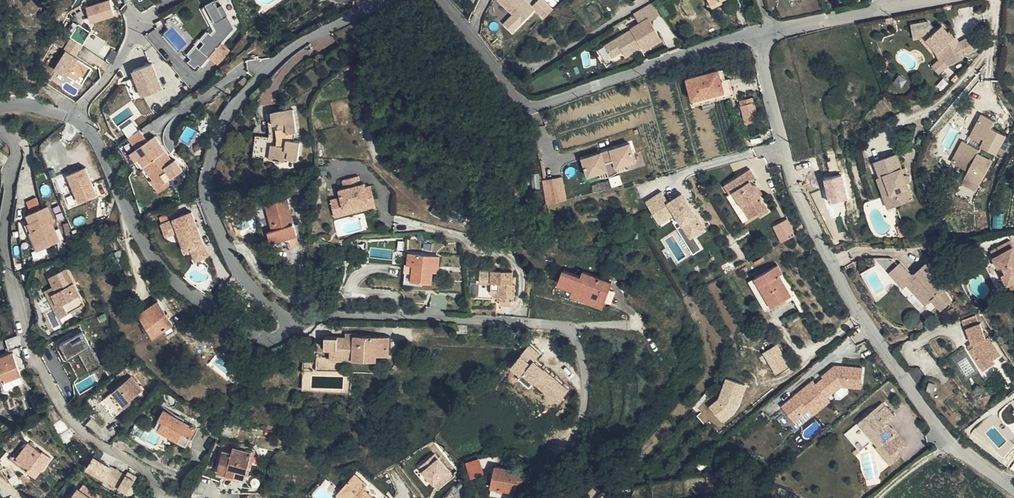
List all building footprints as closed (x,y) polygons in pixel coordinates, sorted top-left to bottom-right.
[(87,5),(92,20),(115,13),(111,0),(103,0),(87,5)] [(221,0),(217,0),(205,6),(217,30),(214,34),(210,32),(203,40),(206,43),(202,48),(199,46),(191,55),(194,58),(191,61),(199,68),(202,64),(204,66),(212,57),(225,67),(235,57),(237,53),(226,44),(236,27),(221,0)] [(514,12),(504,22),(514,33),(536,11),(545,20),(555,10),(546,0),(539,0),(535,4),(530,0),(502,0),(514,12)] [(712,8),(723,4),(721,0),(722,0),(708,0),(712,8)] [(653,3),(634,14),(639,23),(630,28),(631,30),(605,45),(612,57),(622,51),(625,56),(641,47),(644,50),(661,40),(650,21),(660,15),(653,3)] [(761,20),(756,5),(744,8),(749,24),(761,20)] [(195,44),(177,22),(166,31),(185,53),(195,44)] [(944,59),(947,66),(948,66),(966,57),(965,55),(978,49),(973,35),(960,41),(958,43),(954,37),(949,31),(947,32),(941,26),(936,30),(928,22),(911,24),(913,34),(923,33),(922,35),(937,52),(938,52),(941,59),(944,59)] [(932,49),(934,54),(937,52),(922,35),(921,38),(932,49)] [(87,47),(72,39),(56,66),(83,81),(92,65),(80,58),(87,47)] [(938,74),(947,66),(944,59),(941,59),(938,60),(932,66),(938,74)] [(163,89),(154,64),(135,71),(144,96),(163,89)] [(687,79),(692,100),(732,89),(729,79),(724,80),(721,81),(718,71),(687,79)] [(251,82),(252,80),(246,78),(240,83),(245,88),(251,82)] [(732,89),(692,100),(694,106),(734,96),(732,89)] [(740,106),(754,103),(753,97),(738,101),(740,106)] [(758,121),(754,103),(740,106),(745,124),(758,121)] [(287,127),(279,129),(277,129),(277,137),(257,134),(254,156),(288,161),(288,158),(299,159),(301,140),(295,139),(295,131),(297,131),(293,108),(272,112),(274,124),(279,123),(286,122),(287,127)] [(965,138),(953,160),(970,168),(967,174),(982,182),(1008,133),(993,125),(997,118),(984,112),(974,130),(977,132),(975,136),(985,141),(982,147),(965,138)] [(188,141),(197,129),(189,124),(181,136),(188,141)] [(156,136),(135,151),(141,158),(154,178),(160,174),(165,181),(169,180),(183,170),(176,160),(173,162),(156,136)] [(630,144),(610,150),(613,159),(614,160),(616,167),(635,161),(630,144)] [(610,150),(601,153),(604,163),(613,159),(610,150)] [(141,158),(135,151),(131,153),(136,161),(141,158)] [(601,153),(582,159),(588,177),(607,170),(604,163),(601,153)] [(908,175),(907,176),(904,170),(898,155),(877,163),(883,178),(887,176),(896,200),(914,194),(910,184),(911,183),(912,182),(912,181),(913,180),(913,178),(912,177),(911,176),(910,175),(908,175)] [(614,160),(604,163),(607,170),(609,177),(618,172),(616,167),(614,160)] [(88,164),(70,171),(80,200),(99,193),(88,164)] [(769,210),(759,196),(756,192),(758,190),(758,186),(755,184),(752,184),(750,181),(755,177),(750,168),(725,185),(730,194),(733,192),(750,218),(758,213),(760,216),(769,210)] [(160,174),(154,178),(151,181),(156,188),(165,181),(160,174)] [(967,174),(964,181),(979,188),(982,182),(967,174)] [(336,217),(346,214),(345,207),(369,201),(365,187),(362,188),(361,184),(359,176),(343,180),(346,189),(340,190),(342,197),(332,200),(336,217)] [(916,200),(914,194),(896,200),(887,176),(883,178),(880,179),(892,209),(916,200)] [(562,177),(542,181),(546,205),(567,200),(562,177)] [(172,184),(169,180),(165,181),(156,188),(159,192),(172,184)] [(372,186),(365,187),(369,201),(345,207),(346,214),(377,207),(372,186)] [(76,188),(61,191),(65,207),(80,203),(76,188)] [(706,227),(683,192),(670,200),(663,189),(647,199),(661,222),(676,213),(691,236),(706,227)] [(269,230),(272,242),(298,235),(288,199),(286,199),(284,193),(268,199),(269,204),(267,205),(274,228),(269,230)] [(32,213),(41,208),(36,197),(27,201),(32,213)] [(422,201),(418,203),(416,207),(417,212),(420,215),(424,215),(428,213),(430,209),(429,204),(426,202),(422,201)] [(31,231),(38,250),(61,240),(53,222),(56,221),(49,205),(41,208),(32,213),(28,214),(31,221),(29,223),(32,231),(31,231)] [(449,222),(452,215),(435,206),(431,212),(449,222)] [(208,256),(192,211),(166,221),(171,234),(178,231),(182,241),(188,239),(191,249),(196,261),(208,256)] [(995,212),(994,226),(1004,226),(1004,212),(995,212)] [(789,216),(773,224),(782,241),(797,233),(789,216)] [(171,234),(166,221),(162,223),(166,235),(171,234)] [(73,234),(70,225),(68,222),(64,224),(67,238),(73,234)] [(631,228),(630,228),(630,238),(639,238),(638,227),(632,228),(631,228)] [(34,251),(38,250),(31,231),(26,233),(34,251)] [(188,239),(182,241),(186,251),(191,249),(188,239)] [(997,263),(1009,284),(1013,282),(1013,247),(1010,240),(998,246),(1001,253),(994,257),(997,263)] [(991,250),(994,257),(1001,253),(998,246),(991,250)] [(408,253),(408,264),(414,264),(413,269),(412,279),(432,280),(433,270),(433,265),(439,266),(439,256),(408,253)] [(914,279),(911,276),(900,263),(890,273),(904,289),(908,286),(926,306),(932,300),(941,311),(951,303),(928,262),(915,273),(918,276),(914,279)] [(754,278),(772,307),(792,295),(780,275),(783,273),(778,264),(754,278)] [(64,303),(68,313),(84,305),(67,268),(50,277),(54,286),(57,291),(53,293),(60,306),(64,303)] [(127,277),(132,275),(130,268),(124,271),(127,277)] [(500,298),(513,299),(515,299),(515,283),(512,282),(513,271),(480,270),(480,282),(492,282),(492,287),(494,287),(494,295),(499,296),(499,298),(500,298)] [(559,283),(574,289),(592,296),(590,301),(602,306),(604,300),(609,287),(611,282),(584,271),(582,277),(564,270),(559,283)] [(765,311),(772,307),(754,278),(748,281),(765,311)] [(57,291),(54,286),(45,290),(48,295),(53,293),(57,291)] [(37,311),(54,307),(48,295),(45,290),(44,287),(31,290),(37,311)] [(615,289),(609,287),(604,300),(610,302),(615,289)] [(592,296),(574,289),(573,294),(590,301),(592,296)] [(54,307),(54,308),(60,306),(53,293),(48,295),(54,307)] [(431,307),(446,309),(448,296),(432,294),(431,307)] [(156,337),(174,324),(158,300),(140,313),(156,337)] [(59,317),(68,313),(64,303),(60,306),(54,308),(59,317)] [(978,313),(965,319),(968,326),(981,320),(978,313)] [(974,345),(971,348),(985,370),(996,362),(993,359),(1002,353),(989,334),(986,337),(981,322),(967,327),(972,342),(974,345)] [(66,358),(82,351),(90,371),(102,366),(84,326),(58,337),(66,358)] [(198,328),(193,332),(206,344),(208,342),(198,328)] [(390,337),(353,335),(353,337),(345,337),(326,336),(325,348),(330,349),(330,359),(376,360),(376,355),(389,355),(390,337)] [(762,354),(775,376),(789,367),(780,356),(783,354),(778,344),(774,347),(762,354)] [(540,354),(529,346),(520,356),(520,357),(509,370),(519,378),(522,376),(531,385),(533,384),(545,395),(544,398),(552,406),(555,403),(557,406),(561,401),(563,402),(564,399),(562,398),(568,390),(544,370),(543,371),(533,363),(540,354)] [(2,382),(12,379),(22,376),(13,352),(0,357),(0,377),(2,382)] [(312,371),(313,362),(303,361),(303,370),(312,371)] [(834,363),(782,404),(800,425),(838,394),(836,391),(841,385),(861,386),(864,367),(834,363)] [(124,381),(137,394),(145,388),(133,374),(124,381)] [(746,386),(725,379),(718,399),(708,408),(723,424),(735,413),(738,409),(740,406),(746,386)] [(113,380),(97,393),(116,416),(134,400),(132,399),(137,394),(124,381),(119,385),(113,380)] [(929,382),(928,389),(935,391),(937,383),(929,382)] [(38,404),(42,414),(45,413),(48,411),(43,401),(38,404)] [(859,421),(878,445),(882,442),(892,456),(897,452),(906,445),(887,421),(894,416),(885,405),(878,410),(875,407),(859,421)] [(196,427),(164,409),(157,426),(187,442),(196,427)] [(228,428),(230,421),(223,418),(219,432),(226,434),(228,428)] [(845,432),(860,450),(871,441),(856,423),(845,432)] [(228,428),(226,434),(232,436),(234,429),(228,428)] [(37,477),(52,457),(43,450),(42,452),(29,441),(17,456),(30,467),(27,469),(37,477)] [(882,442),(878,445),(877,446),(891,463),(900,456),(897,452),(892,456),(882,442)] [(223,451),(219,467),(236,471),(235,474),(245,477),(252,452),(233,447),(232,453),(223,451)] [(433,451),(416,465),(436,490),(453,475),(433,451)] [(95,455),(88,467),(105,477),(112,464),(95,455)] [(483,473),(478,458),(466,462),(471,477),(483,473)] [(120,470),(112,464),(105,477),(113,482),(120,470)] [(514,492),(516,486),(517,481),(522,482),(524,472),(495,466),(490,487),(514,492)] [(236,471),(219,467),(218,471),(235,476),(235,474),(236,471)] [(119,486),(127,474),(120,470),(113,482),(119,486)] [(138,476),(129,471),(127,474),(119,486),(129,491),(138,476)] [(14,486),(28,481),(24,474),(10,479),(14,486)] [(342,497),(374,497),(364,488),(367,486),(355,475),(337,493),(342,497)] [(79,486),(70,497),(95,497),(79,486)]
